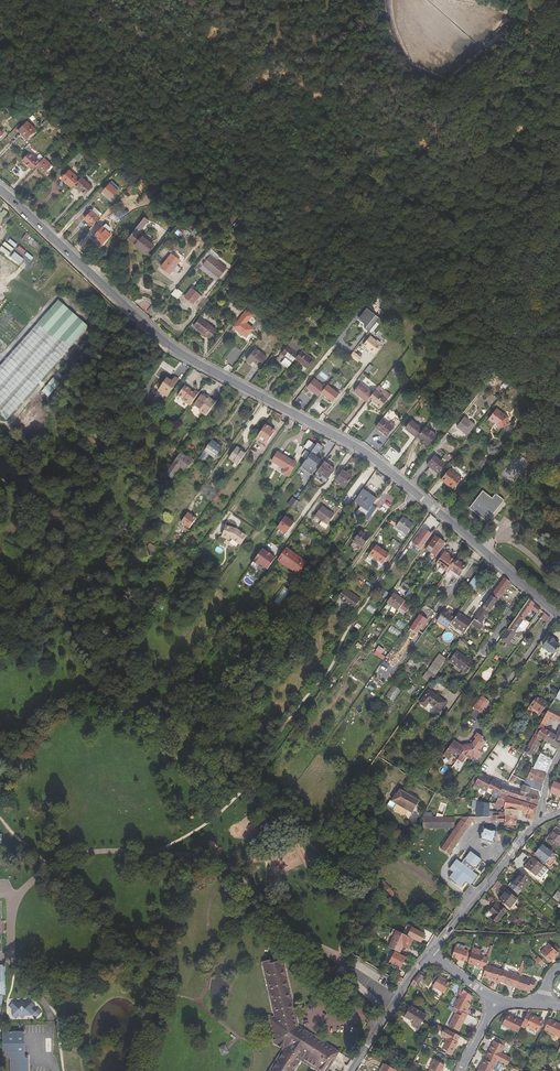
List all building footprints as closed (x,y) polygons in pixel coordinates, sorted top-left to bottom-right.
[(19,127),(12,134),(20,142),(27,135),(19,127)] [(17,165),(25,173),(30,168),(32,165),(24,157),(17,165)] [(44,169),(36,161),(32,165),(30,168),(37,176),(40,173),(42,174),(45,170),(44,169)] [(127,174),(121,169),(117,175),(123,180),(127,174)] [(64,189),(68,189),(69,187),(74,182),(64,173),(57,182),(64,189)] [(171,182),(168,179),(160,189),(163,191),(171,182)] [(87,190),(76,180),(74,182),(69,187),(80,197),(87,190)] [(102,191),(110,199),(120,188),(112,181),(102,191)] [(153,188),(148,195),(154,199),(159,193),(153,188)] [(81,221),(87,228),(95,220),(93,218),(96,215),(91,210),(88,213),(81,221)] [(145,220),(142,217),(125,239),(142,252),(148,244),(138,236),(140,233),(138,230),(145,220)] [(195,227),(187,221),(182,227),(193,236),(196,231),(193,229),(195,227)] [(99,229),(92,236),(91,237),(99,244),(106,237),(99,229)] [(205,254),(202,258),(201,260),(203,263),(201,266),(217,279),(224,270),(214,262),(217,258),(208,250),(205,254)] [(177,262),(169,255),(159,267),(168,274),(171,270),(174,273),(177,270),(174,267),(177,262)] [(103,266),(107,269),(112,263),(108,260),(103,266)] [(232,276),(223,288),(232,295),(242,283),(232,276)] [(180,293),(173,287),(169,293),(175,298),(180,293)] [(189,291),(183,298),(191,304),(197,297),(189,291)] [(0,367),(0,414),(7,420),(89,326),(59,299),(0,367)] [(143,313),(149,318),(154,311),(149,307),(143,313)] [(356,321),(369,332),(380,318),(367,307),(356,321)] [(249,311),(245,308),(232,325),(245,336),(251,328),(242,320),(249,311)] [(317,325),(305,315),(301,321),(313,331),(317,325)] [(203,322),(196,330),(207,339),(213,331),(203,322)] [(367,335),(360,344),(364,347),(363,348),(371,353),(379,343),(374,339),(374,340),(367,335)] [(312,337),(310,340),(317,346),(319,343),(312,337)] [(290,338),(284,346),(295,354),(299,349),(301,346),(290,338)] [(273,361),(283,370),(293,357),(295,354),(284,346),(273,361)] [(311,358),(299,349),(295,354),(293,357),(305,366),(311,358)] [(251,351),(242,361),(247,365),(250,362),(255,367),(261,359),(251,351)] [(359,357),(351,351),(347,355),(355,361),(359,357)] [(305,383),(318,393),(320,390),(321,389),(323,386),(315,380),(317,378),(317,377),(314,374),(311,377),(310,376),(305,383)] [(163,383),(160,381),(156,386),(160,388),(158,391),(167,397),(178,380),(174,378),(171,381),(167,378),(165,381),(163,383)] [(338,393),(325,383),(324,385),(323,386),(321,389),(320,390),(332,400),(338,393)] [(183,402),(190,406),(199,393),(195,391),(193,393),(190,391),(191,390),(185,386),(178,396),(183,401),(183,402)] [(351,394),(362,403),(365,400),(369,395),(357,386),(351,394)] [(376,409),(387,396),(382,392),(378,397),(372,391),(369,395),(365,400),(376,409)] [(207,415),(215,403),(208,398),(207,399),(202,396),(194,406),(207,415)] [(424,403),(421,406),(431,415),(434,411),(424,403)] [(503,419),(492,410),(484,421),(489,425),(490,424),(492,425),(494,430),(505,427),(503,419)] [(388,413),(384,417),(388,421),(392,417),(388,413)] [(460,418),(452,427),(464,436),(471,427),(460,418)] [(383,438),(389,430),(377,421),(371,429),(383,438)] [(194,434),(179,422),(172,431),(188,442),(194,434)] [(401,430),(412,440),(415,436),(419,432),(418,432),(407,423),(401,430)] [(275,431),(266,425),(256,439),(265,445),(275,431)] [(415,436),(412,440),(422,448),(431,436),(421,428),(418,432),(419,432),(415,436)] [(309,440),(305,447),(310,451),(314,445),(309,440)] [(220,448),(211,442),(199,458),(202,460),(205,460),(210,454),(214,457),(220,448)] [(322,446),(317,443),(301,467),(311,474),(321,460),(319,458),(317,458),(316,456),(316,455),(319,451),(320,451),(323,448),(322,446)] [(229,459),(238,465),(246,453),(237,447),(229,459)] [(278,452),(272,462),(284,469),(282,473),(288,477),(296,463),(278,452)] [(192,461),(180,453),(165,475),(172,479),(180,468),(185,472),(192,461)] [(431,455),(424,464),(434,473),(441,464),(431,455)] [(335,469),(324,461),(317,472),(327,479),(335,469)] [(335,479),(345,486),(352,476),(347,472),(346,473),(342,470),(335,479)] [(444,487),(449,491),(457,481),(446,471),(438,481),(444,487)] [(377,499),(363,489),(354,502),(360,507),(356,513),(362,517),(366,511),(368,512),(372,506),(377,499)] [(481,494),(466,511),(479,523),(485,517),(488,520),(501,505),(493,498),(489,502),(481,494)] [(288,504),(292,507),(296,501),(292,498),(288,504)] [(300,503),(297,500),(296,501),(292,507),(295,510),(300,503)] [(315,516),(327,525),(334,515),(322,506),(315,516)] [(377,509),(372,506),(368,512),(363,519),(367,522),(377,509)] [(188,511),(181,522),(190,528),(197,518),(188,511)] [(286,534),(295,522),(286,515),(277,528),(286,534)] [(406,535),(413,525),(403,517),(396,527),(406,535)] [(237,530),(226,526),(222,536),(223,537),(223,538),(227,540),(228,539),(232,540),(240,546),(246,537),(237,530)] [(421,550),(432,534),(425,530),(419,539),(417,538),(413,544),(421,550)] [(354,543),(362,549),(372,535),(367,532),(365,534),(361,531),(354,543)] [(435,537),(429,546),(439,553),(446,544),(435,537)] [(156,547),(150,543),(147,547),(153,551),(156,547)] [(97,550),(104,554),(108,548),(101,544),(97,550)] [(382,564),(389,555),(376,545),(369,555),(382,564)] [(426,550),(436,557),(439,553),(429,546),(426,550)] [(258,566),(259,564),(268,570),(276,557),(262,548),(253,562),(258,566)] [(278,561),(298,575),(307,563),(287,548),(278,561)] [(440,567),(446,572),(449,569),(454,561),(448,556),(449,554),(445,551),(436,563),(441,566),(440,567)] [(466,567),(456,559),(454,561),(449,569),(459,576),(466,567)] [(468,586),(474,590),(483,578),(476,574),(468,586)] [(488,614),(510,583),(504,578),(481,609),(488,614)] [(275,601),(280,605),(290,590),(285,586),(275,601)] [(471,594),(474,590),(468,586),(465,589),(471,594)] [(353,610),(360,600),(345,589),(339,596),(343,599),(342,602),(353,610)] [(387,603),(398,611),(400,608),(403,604),(405,601),(394,594),(387,603)] [(536,612),(538,608),(533,603),(529,599),(518,615),(524,619),(531,609),(536,612)] [(481,624),(488,614),(481,609),(472,622),(471,625),(479,631),(483,626),(481,624)] [(455,617),(453,616),(448,612),(444,610),(436,621),(447,629),(450,624),(455,617)] [(472,622),(459,612),(455,617),(450,624),(447,629),(449,630),(450,629),(462,637),(464,634),(471,625),(472,622)] [(427,620),(419,614),(415,620),(423,625),(427,620)] [(523,620),(524,619),(518,615),(508,628),(501,639),(508,644),(515,634),(514,633),(515,632),(518,627),(521,629),(523,628),(526,624),(526,622),(523,620)] [(546,635),(539,644),(543,647),(542,647),(553,655),(551,659),(555,662),(559,655),(559,647),(559,646),(554,642),(555,641),(549,636),(549,637),(546,635)] [(466,645),(459,640),(457,644),(463,648),(466,645)] [(384,659),(386,656),(383,654),(385,649),(378,646),(374,654),(384,659)] [(449,662),(466,674),(474,664),(457,651),(449,662)] [(430,682),(446,659),(439,654),(423,678),(430,682)] [(421,665),(417,662),(411,657),(407,664),(417,671),(421,665)] [(387,694),(394,699),(401,689),(394,684),(387,694)] [(419,703),(425,708),(428,703),(439,711),(446,702),(429,690),(419,703)] [(489,701),(482,695),(479,699),(473,707),(480,712),(489,701)] [(530,706),(540,714),(548,703),(541,698),(540,699),(537,697),(530,706)] [(550,707),(541,724),(546,726),(550,718),(558,722),(559,718),(559,713),(550,707)] [(540,738),(544,741),(550,732),(544,728),(546,726),(541,724),(528,747),(525,752),(531,756),(534,751),(539,743),(538,742),(540,738)] [(553,760),(559,747),(559,746),(559,730),(559,729),(556,736),(550,732),(544,741),(539,752),(540,753),(553,760)] [(443,756),(448,760),(451,755),(452,756),(455,755),(455,754),(459,757),(457,760),(458,760),(460,762),(462,763),(466,757),(470,760),(473,756),(478,759),(483,752),(481,749),(486,742),(482,740),(483,738),(477,733),(474,738),(476,739),(472,744),(461,746),(454,740),(443,756)] [(521,749),(519,752),(523,755),(524,753),(525,752),(528,747),(524,745),(522,749),(521,749)] [(527,779),(542,786),(544,782),(547,772),(548,771),(553,760),(540,753),(533,768),(532,768),(527,779)] [(480,775),(477,773),(473,779),(470,783),(474,785),(472,788),(484,795),(488,787),(501,794),(502,793),(505,786),(481,773),(480,775)] [(542,786),(527,779),(526,781),(524,785),(531,788),(541,792),(542,786)] [(554,782),(550,793),(559,798),(559,785),(554,782)] [(510,787),(506,786),(505,786),(502,793),(507,795),(524,801),(538,805),(540,797),(529,793),(531,788),(524,785),(522,785),(520,792),(510,789),(510,787)] [(395,794),(391,801),(397,805),(394,810),(404,816),(408,810),(412,813),(419,801),(399,789),(396,794),(395,794)] [(507,797),(507,795),(502,793),(501,795),(495,805),(505,807),(504,815),(517,816),(517,810),(522,811),(524,802),(507,797)] [(486,815),(488,804),(480,802),(477,802),(475,815),(486,815)] [(538,807),(524,802),(522,811),(523,811),(525,811),(528,812),(528,814),(526,818),(532,820),(533,820),(538,807)] [(516,826),(516,824),(517,816),(504,815),(492,815),(492,817),(491,817),(491,823),(498,826),(499,822),(504,823),(504,825),(516,826)] [(455,829),(455,817),(422,817),(423,829),(455,829)] [(473,822),(475,817),(472,817),(466,817),(462,817),(455,829),(440,850),(449,856),(473,822)] [(480,840),(493,844),(497,832),(483,828),(480,840)] [(559,844),(559,831),(556,828),(547,840),(556,848),(559,844)] [(535,854),(551,866),(553,863),(548,858),(552,853),(543,845),(535,854)] [(449,869),(453,872),(466,882),(470,885),(478,875),(473,871),(482,859),(471,851),(462,863),(457,859),(449,869)] [(536,877),(544,866),(533,857),(524,868),(536,877)] [(462,888),(466,882),(453,872),(449,878),(462,888)] [(522,891),(530,880),(520,872),(512,883),(522,891)] [(381,885),(395,900),(398,897),(384,882),(381,885)] [(518,900),(506,891),(499,900),(510,909),(518,900)] [(495,905),(490,911),(493,914),(491,917),(497,922),(505,913),(495,905)] [(525,926),(512,916),(509,920),(518,927),(519,925),(523,928),(525,926)] [(46,928),(46,920),(38,919),(38,927),(46,928)] [(367,924),(362,934),(368,936),(372,928),(367,924)] [(407,936),(413,939),(421,943),(426,934),(412,927),(407,936)] [(408,948),(413,939),(407,936),(399,932),(395,930),(393,935),(387,947),(388,947),(400,953),(404,946),(408,948)] [(540,953),(550,963),(559,954),(549,944),(540,953)] [(468,963),(485,969),(486,965),(489,958),(493,946),(490,945),(487,957),(480,955),(481,951),(473,948),(471,952),(468,963)] [(468,951),(455,947),(452,957),(460,960),(460,961),(464,962),(465,961),(466,962),(469,954),(467,953),(468,951)] [(405,958),(395,952),(389,963),(400,969),(405,958)] [(269,1070),(294,1070),(301,1061),(317,1070),(327,1070),(339,1052),(298,1026),(282,957),(262,962),(274,1017),(268,1018),(274,1043),(283,1049),(269,1070)] [(482,977),(500,983),(500,982),(504,971),(486,965),(485,969),(482,977)] [(512,987),(516,988),(520,977),(520,976),(509,972),(508,973),(504,971),(500,982),(512,986),(512,987)] [(424,977),(420,974),(419,973),(414,980),(418,985),(424,977)] [(433,987),(444,994),(451,984),(439,977),(433,987)] [(531,980),(520,977),(516,988),(528,992),(529,989),(532,991),(536,981),(532,980),(531,980)] [(460,996),(454,1008),(458,1010),(468,1015),(470,1011),(467,1009),(471,1001),(473,997),(461,988),(459,991),(459,995),(460,996)] [(33,1009),(35,1006),(28,999),(25,1002),(21,999),(19,1002),(14,999),(8,1006),(12,1009),(12,1016),(15,1019),(18,1016),(22,1019),(25,1016),(32,1016),(36,1019),(42,1012),(38,1009),(33,1009)] [(412,1025),(418,1029),(426,1016),(411,1007),(405,1017),(414,1023),(412,1025)] [(459,1032),(468,1015),(458,1010),(454,1008),(453,1008),(452,1011),(455,1013),(448,1026),(459,1032)] [(502,1025),(518,1033),(520,1027),(523,1021),(507,1014),(506,1017),(503,1024),(502,1025)] [(526,1027),(538,1033),(544,1021),(531,1016),(527,1014),(523,1021),(520,1027),(525,1029),(526,1027)] [(549,1019),(544,1030),(559,1038),(559,1024),(549,1019)] [(457,1042),(460,1036),(447,1030),(435,1024),(433,1027),(443,1032),(441,1036),(446,1038),(446,1041),(442,1049),(453,1054),(458,1043),(457,1042)] [(28,1058),(24,1058),(24,1046),(24,1032),(3,1032),(3,1058),(10,1058),(10,1070),(28,1070),(28,1058)] [(497,1037),(495,1041),(505,1047),(507,1042),(497,1037)] [(494,1041),(487,1054),(488,1055),(499,1061),(502,1062),(508,1065),(511,1060),(501,1055),(505,1047),(495,1041),(494,1041)] [(219,1047),(222,1055),(229,1052),(226,1044),(219,1047)] [(499,1061),(488,1055),(485,1060),(480,1068),(479,1068),(477,1070),(493,1070),(494,1068),(495,1065),(496,1066),(499,1061)] [(442,1070),(445,1065),(435,1060),(429,1070),(442,1070)] [(420,1065),(414,1061),(411,1067),(417,1070),(420,1065)] [(502,1062),(499,1061),(496,1066),(495,1065),(494,1068),(498,1070),(502,1062)]
